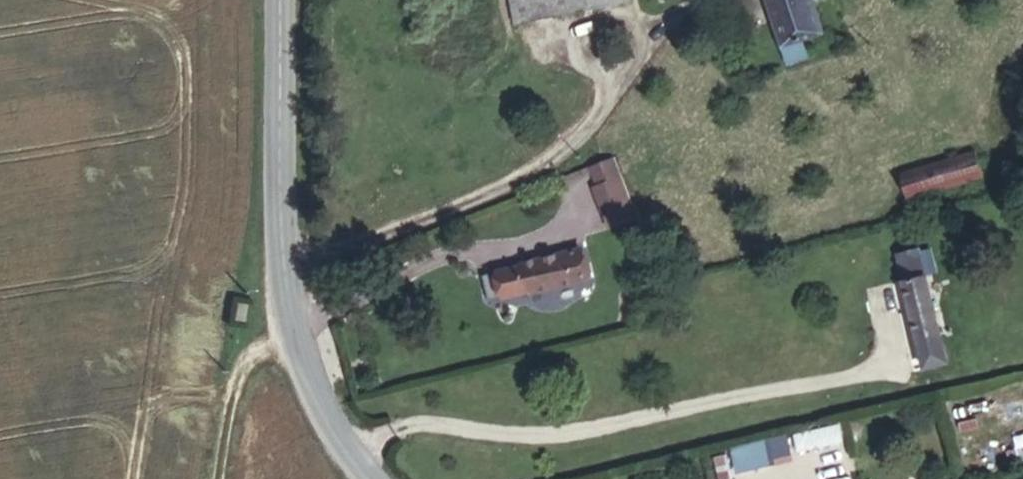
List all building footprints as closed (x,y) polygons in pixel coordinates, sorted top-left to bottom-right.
[(513,21),(600,8),(599,0),(511,0),(513,21)] [(770,45),(787,42),(782,21),(802,16),(797,0),(757,0),(770,45)] [(976,152),(900,175),(907,199),(983,176),(976,152)] [(614,159),(562,179),(565,188),(594,177),(597,185),(620,175),(614,159)] [(620,175),(597,185),(592,187),(598,203),(626,191),(620,175)] [(626,191),(598,203),(604,216),(608,228),(636,217),(626,191)] [(523,265),(497,272),(504,298),(530,292),(530,293),(587,279),(580,248),(523,263),(523,265)] [(920,249),(897,255),(925,369),(948,363),(926,275),(921,254),(920,249)] [(932,252),(921,254),(926,275),(937,272),(932,252)] [(497,272),(483,275),(489,302),(504,298),(497,272)] [(796,436),(799,454),(845,446),(842,428),(796,436)] [(773,457),(791,453),(787,436),(733,448),(739,471),(774,463),(773,457)] [(773,457),(774,463),(792,459),(791,453),(773,457)]
